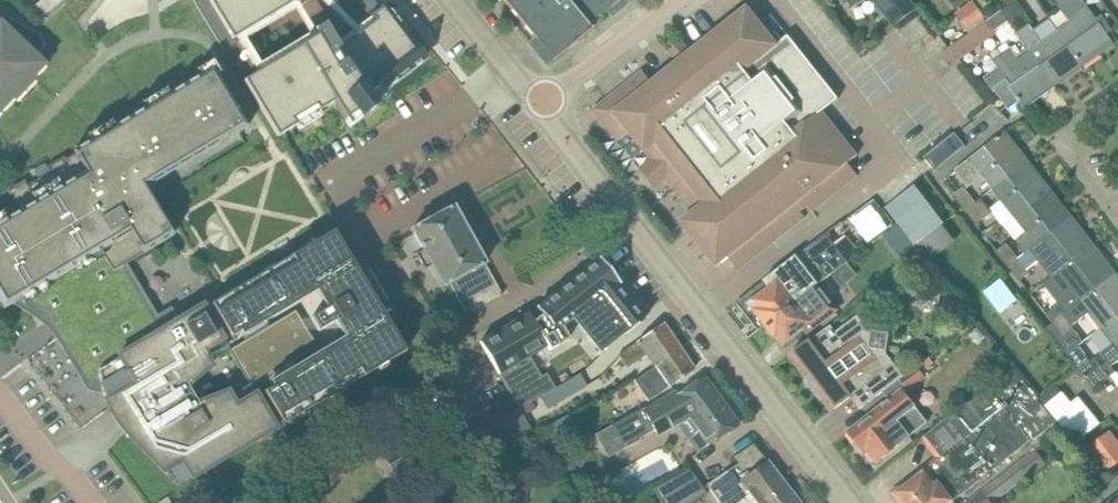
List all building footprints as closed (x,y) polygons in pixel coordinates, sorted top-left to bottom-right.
[(44,16),(62,0),(40,0),(35,5),(44,16)] [(224,50),(227,49),(237,43),(234,38),(297,0),(193,0),(224,50)] [(537,41),(532,45),(545,61),(552,55),(554,58),(552,59),(554,60),(592,28),(591,27),(590,28),(588,26),(619,0),(503,0),(537,41)] [(895,26),(917,8),(910,0),(874,0),(895,26)] [(1084,65),(1058,29),(1042,40),(1031,25),(1033,23),(1018,0),(1017,0),(1002,10),(1029,49),(1053,83),(1064,75),(1067,78),(1084,65)] [(1058,29),(1084,65),(1101,53),(1099,50),(1110,43),(1112,45),(1113,45),(1106,34),(1111,30),(1101,16),(1096,20),(1082,0),(1055,0),(1062,10),(1050,18),(1058,29)] [(974,3),(955,15),(966,31),(985,18),(974,3)] [(245,79),(244,80),(278,136),(295,126),(296,125),(293,120),(316,106),(319,111),(334,102),(338,108),(345,120),(356,113),(360,119),(378,106),(376,103),(371,97),(368,93),(379,85),(383,90),(398,78),(391,68),(401,61),(409,71),(424,59),(385,6),(381,9),(380,10),(371,17),(374,21),(374,22),(334,52),(342,63),(336,67),(329,56),(325,49),(317,36),(245,79)] [(808,205),(813,211),(858,175),(848,163),(857,155),(850,145),(823,111),(839,98),(814,67),(789,35),(778,44),(748,6),(690,51),(674,64),(652,81),(643,70),(593,109),(618,141),(630,132),(654,162),(644,170),(643,170),(642,171),(653,184),(654,184),(654,183),(664,175),(669,181),(693,212),(681,221),(717,266),(729,257),(739,269),(775,241),(805,217),(800,210),(808,205)] [(13,98),(15,100),(34,80),(33,78),(35,75),(46,64),(38,57),(36,55),(47,44),(46,43),(45,44),(40,36),(41,35),(40,34),(39,34),(6,16),(1,21),(0,21),(0,112),(13,98)] [(860,53),(868,47),(860,37),(852,43),(860,53)] [(1041,91),(1053,83),(1029,49),(1017,58),(1010,48),(1002,54),(993,59),(999,68),(986,78),(994,90),(996,89),(1009,107),(1019,100),(1020,101),(1020,100),(1025,107),(1043,94),(1041,91)] [(2,305),(4,308),(13,303),(23,297),(31,301),(39,306),(45,312),(50,319),(59,334),(87,380),(100,380),(100,382),(101,385),(101,388),(102,391),(103,394),(104,396),(105,399),(106,402),(107,405),(109,408),(111,412),(117,422),(125,432),(167,476),(168,474),(163,469),(181,459),(190,475),(192,478),(277,427),(256,393),(237,404),(231,394),(228,391),(196,403),(186,387),(213,364),(211,361),(205,351),(224,339),(209,313),(203,304),(186,314),(179,319),(175,321),(170,312),(156,321),(124,267),(123,265),(127,263),(165,241),(173,236),(169,228),(144,186),(123,198),(118,190),(158,167),(221,129),(226,138),(218,143),(219,144),(239,132),(248,126),(218,74),(220,73),(213,60),(208,63),(209,64),(212,62),(215,66),(218,71),(203,80),(200,75),(199,76),(171,92),(169,93),(172,99),(149,113),(146,107),(145,107),(144,108),(140,111),(116,125),(115,126),(114,126),(117,131),(94,145),(91,140),(90,140),(89,141),(74,150),(75,153),(66,158),(65,156),(48,166),(51,171),(28,185),(24,180),(7,190),(20,211),(18,212),(7,218),(0,223),(0,302),(2,305)] [(970,143),(959,129),(925,157),(935,170),(970,143)] [(970,158),(955,169),(968,187),(984,175),(993,188),(1026,163),(1017,151),(1019,149),(1006,132),(1000,137),(999,136),(996,138),(997,139),(971,159),(970,158)] [(1026,163),(993,188),(1015,216),(1050,188),(1037,172),(1034,174),(1026,163)] [(917,182),(887,203),(901,223),(886,233),(898,250),(915,238),(930,259),(958,240),(917,182)] [(965,209),(976,201),(964,186),(954,194),(965,209)] [(1050,188),(1015,216),(1027,231),(1025,233),(1023,236),(1021,241),(1021,245),(1022,250),(1025,253),(1029,249),(1069,218),(1060,207),(1063,205),(1050,188)] [(977,224),(988,216),(991,213),(980,198),(976,201),(965,209),(977,224)] [(453,205),(411,228),(413,231),(423,249),(416,253),(425,268),(432,265),(443,286),(449,283),(466,313),(467,313),(462,302),(495,284),(501,294),(502,293),(465,226),(453,205)] [(1025,253),(1019,257),(1029,269),(1039,261),(1051,277),(1058,271),(1093,244),(1081,228),(1078,230),(1069,218),(1029,249),(1025,253)] [(835,244),(826,233),(764,280),(764,281),(737,302),(759,330),(766,325),(815,286),(871,242),(860,228),(840,242),(839,241),(835,244)] [(333,230),(211,303),(231,335),(327,278),(360,333),(264,391),(284,423),(405,351),(387,320),(394,315),(359,257),(352,261),(333,230)] [(1008,242),(997,250),(1009,265),(1019,257),(1008,242)] [(1070,287),(1055,299),(1065,311),(1080,299),(1113,274),(1104,263),(1106,261),(1093,244),(1058,271),(1070,287)] [(494,333),(480,341),(499,374),(518,406),(541,396),(545,394),(552,390),(555,388),(555,387),(553,384),(547,373),(541,376),(539,377),(528,384),(524,377),(516,364),(517,363),(530,356),(544,348),(547,346),(548,348),(550,350),(558,345),(568,339),(569,338),(566,333),(562,326),(559,321),(566,316),(572,311),(573,310),(579,316),(605,350),(606,350),(620,338),(624,335),(625,335),(645,319),(623,291),(617,284),(619,283),(620,282),(600,257),(537,308),(538,309),(539,310),(531,316),(530,315),(529,313),(494,333)] [(1019,257),(1009,265),(1020,280),(1031,272),(1029,269),(1019,257)] [(1063,313),(1072,325),(1090,312),(1102,327),(1117,315),(1117,281),(1113,274),(1080,299),(1065,311),(1063,313)] [(835,312),(825,299),(815,286),(766,325),(777,339),(778,338),(783,346),(804,330),(807,334),(835,312)] [(1054,308),(1047,314),(1053,321),(1060,315),(1054,308)] [(1060,315),(1053,321),(1064,336),(1065,335),(1074,328),(1072,325),(1063,313),(1060,315)] [(287,314),(230,348),(252,386),(309,352),(287,314)] [(881,393),(883,391),(904,376),(858,315),(836,331),(831,324),(808,342),(790,355),(808,378),(805,380),(820,400),(823,398),(832,411),(872,380),(881,393)] [(1101,353),(1111,365),(1117,360),(1117,315),(1102,327),(1114,343),(1101,353)] [(664,323),(624,350),(619,354),(628,367),(646,354),(652,364),(679,346),(664,323)] [(694,368),(679,346),(652,364),(654,366),(634,380),(648,400),(694,368)] [(918,367),(905,376),(904,376),(883,391),(891,402),(882,409),(880,407),(848,432),(863,450),(866,448),(877,462),(928,422),(904,392),(925,377),(922,372),(934,362),(930,357),(918,367)] [(1095,358),(1080,370),(1094,388),(1110,376),(1102,366),(1095,358)] [(897,492),(905,502),(950,502),(957,497),(1005,459),(1030,440),(1032,442),(1057,423),(1038,399),(1039,399),(1030,387),(1015,368),(929,432),(943,450),(946,454),(914,479),(897,492)] [(643,407),(612,424),(624,447),(640,439),(639,437),(654,428),(658,435),(675,425),(689,417),(699,431),(688,438),(698,452),(712,440),(720,436),(739,425),(704,376),(678,395),(675,391),(656,402),(644,409),(643,407)] [(1079,396),(1070,403),(1056,386),(1040,400),(1076,444),(1101,424),(1079,396)] [(545,394),(541,396),(549,408),(563,400),(555,388),(552,390),(545,394)] [(519,407),(507,414),(520,437),(532,430),(519,407)] [(507,414),(495,421),(508,444),(520,437),(507,414)] [(495,421),(483,429),(496,451),(508,444),(495,421)] [(483,429),(471,436),(484,458),(496,451),(483,429)] [(1110,432),(1090,447),(1107,470),(1117,462),(1117,443),(1110,432)] [(735,456),(733,457),(738,463),(708,484),(720,502),(735,502),(736,502),(801,502),(768,461),(767,462),(753,443),(735,456)] [(383,454),(396,477),(412,468),(415,457),(410,448),(399,445),(383,454)] [(1029,475),(1030,477),(1047,463),(1036,448),(967,502),(993,502),(1029,475)] [(662,502),(693,502),(707,493),(692,471),(655,492),(662,502)]
